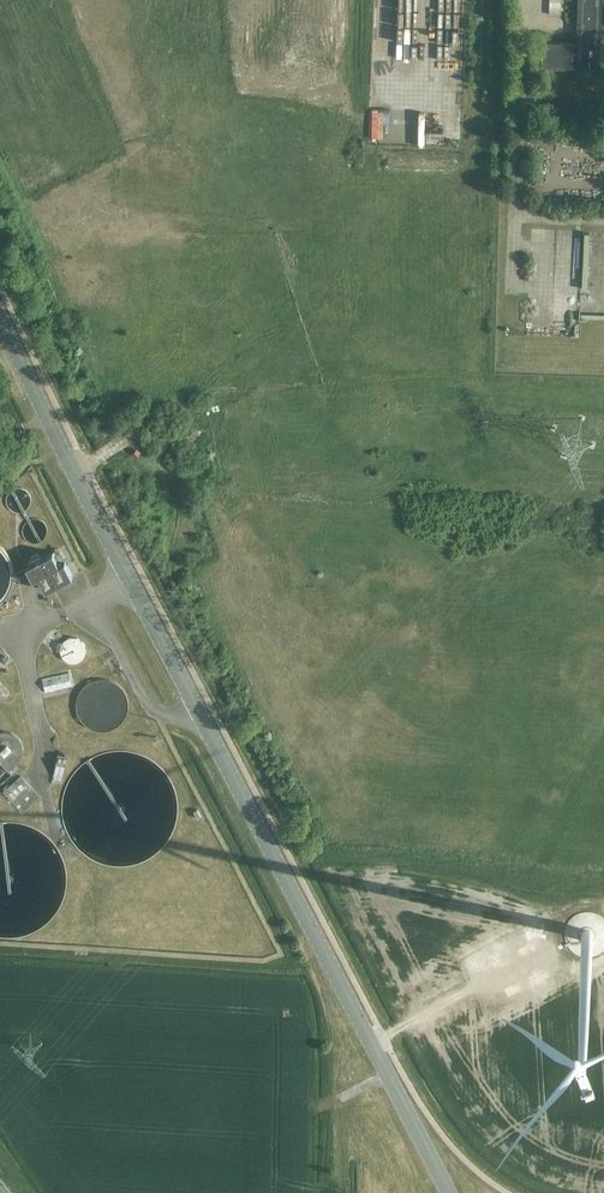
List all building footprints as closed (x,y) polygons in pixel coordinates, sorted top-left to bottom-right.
[(577,42),(543,41),(543,67),(593,68),(593,73),(603,73),(603,68),(603,54),(601,54),(603,0),(579,0),(577,42)] [(550,14),(561,14),(562,0),(550,0),(550,14)] [(397,39),(463,39),(463,31),(462,31),(462,25),(453,25),(453,28),(445,28),(446,16),(397,16),(397,39)] [(12,498),(19,501),(17,505),(24,508),(31,492),(17,486),(12,498)] [(60,563),(54,551),(44,556),(41,551),(30,557),(32,562),(27,565),(34,578),(39,575),(46,588),(73,574),(66,560),(60,563)] [(91,656),(83,634),(60,642),(68,664),(91,656)] [(72,671),(45,677),(49,691),(76,685),(72,671)] [(3,697),(9,691),(0,681),(0,694),(3,697)] [(9,770),(20,760),(21,758),(22,756),(23,754),(23,753),(23,751),(23,750),(23,747),(23,745),(23,744),(22,743),(22,742),(21,740),(20,738),(19,737),(17,735),(15,734),(13,733),(11,732),(10,732),(8,731),(6,731),(5,731),(4,731),(3,731),(1,732),(0,732),(0,761),(9,770)] [(52,781),(62,783),(69,756),(59,753),(52,781)] [(582,932),(582,934),(582,937),(583,938),(585,940),(588,940),(590,940),(592,938),(593,936),(594,934),(593,932),(592,930),(590,928),(588,928),(585,928),(583,930),(582,932)]
